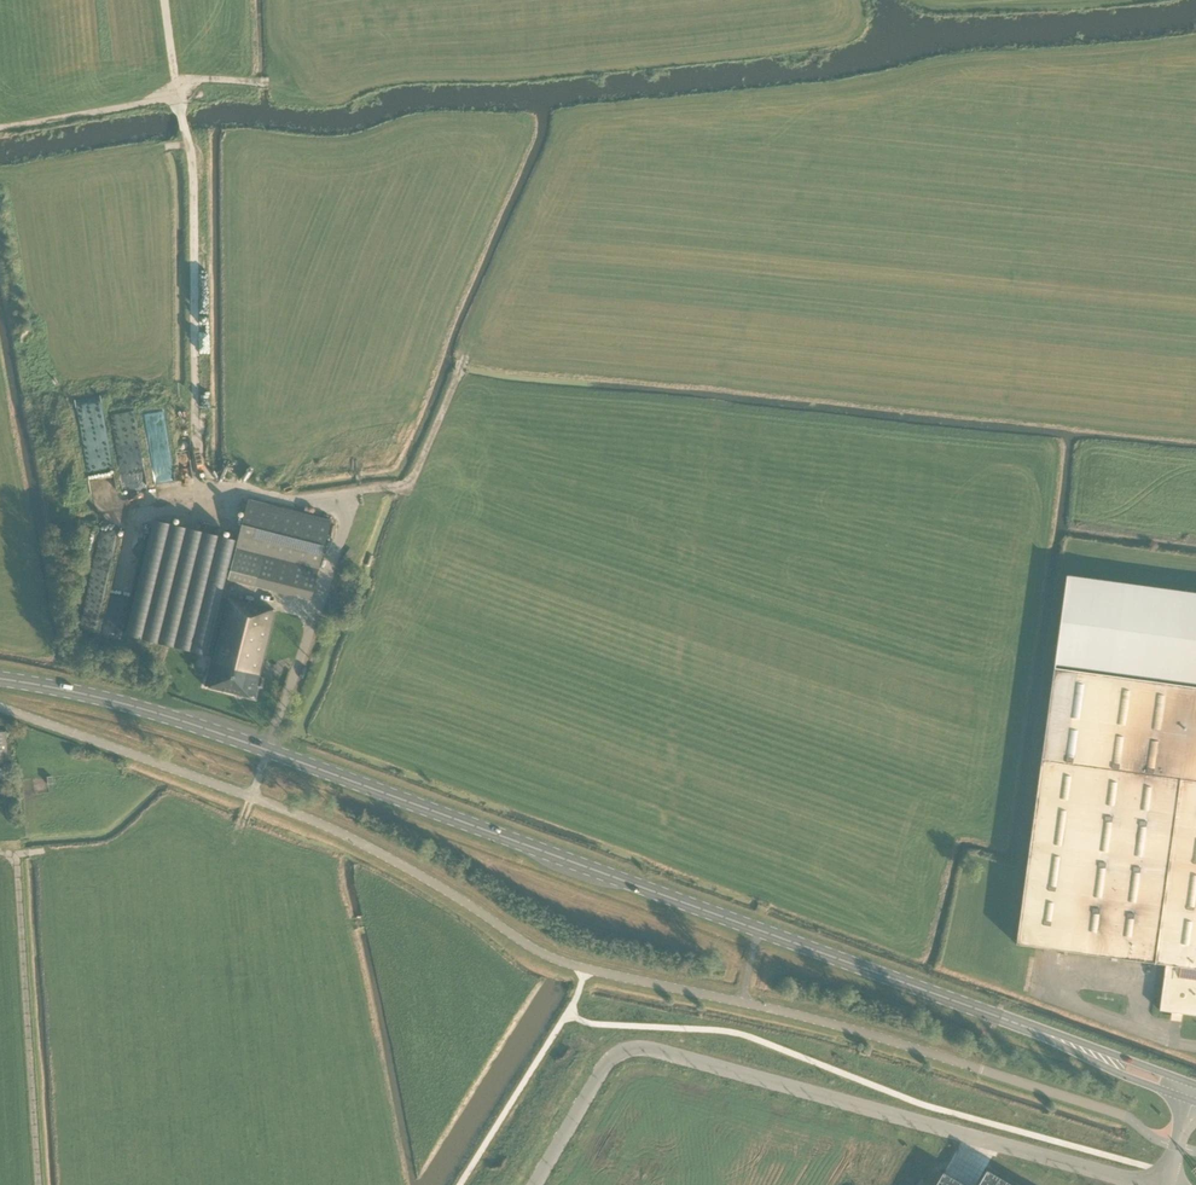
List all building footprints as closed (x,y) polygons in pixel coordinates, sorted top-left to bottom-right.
[(248,500),(236,549),(307,567),(300,595),(311,598),(331,521),(248,500)] [(207,654),(235,540),(154,521),(127,635),(207,654)] [(1195,1015),(1195,593),(1066,575),(1016,944),(1165,965),(1159,1010),(1174,1012),(1173,1017),(1179,1018),(1180,1013),(1195,1015)] [(275,611),(226,599),(204,686),(254,699),(257,686),(260,686),(262,677),(259,676),(275,611)] [(7,765),(7,762),(10,762),(10,744),(6,744),(5,732),(0,732),(0,765),(7,765)] [(986,1169),(977,1184),(1014,1184),(986,1169)]
